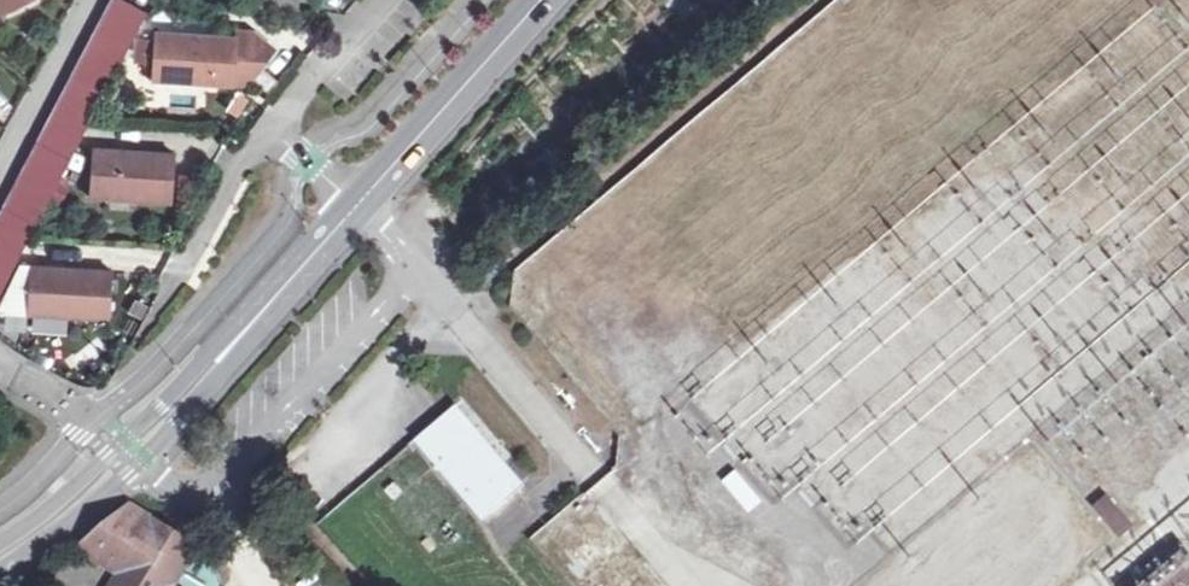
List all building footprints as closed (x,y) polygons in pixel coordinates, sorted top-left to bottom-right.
[(122,0),(113,0),(0,217),(0,296),(16,266),(147,13),(122,0)] [(1,16),(32,0),(0,0),(0,14),(1,16)] [(155,40),(140,39),(139,62),(154,62),(153,76),(199,78),(199,82),(234,84),(234,78),(248,79),(279,36),(238,33),(237,39),(214,37),(214,44),(170,41),(170,35),(156,34),(155,40)] [(214,37),(170,35),(170,41),(214,44),(214,37)] [(106,150),(93,149),(91,193),(135,195),(136,199),(171,201),(174,154),(152,153),(151,159),(107,156),(106,150)] [(173,204),(187,206),(190,177),(176,175),(173,204)] [(16,266),(0,296),(0,312),(28,314),(29,309),(74,312),(74,316),(110,318),(113,271),(92,270),(91,275),(46,273),(46,268),(16,266)] [(457,410),(417,443),(484,520),(523,488),(457,410)] [(736,473),(723,484),(750,514),(762,503),(736,473)] [(1105,496),(1092,508),(1121,540),(1134,527),(1105,496)] [(196,550),(143,518),(130,510),(104,530),(80,548),(80,550),(120,576),(114,585),(173,585),(196,550)] [(1185,554),(1143,585),(1188,585),(1188,559),(1185,554)]
